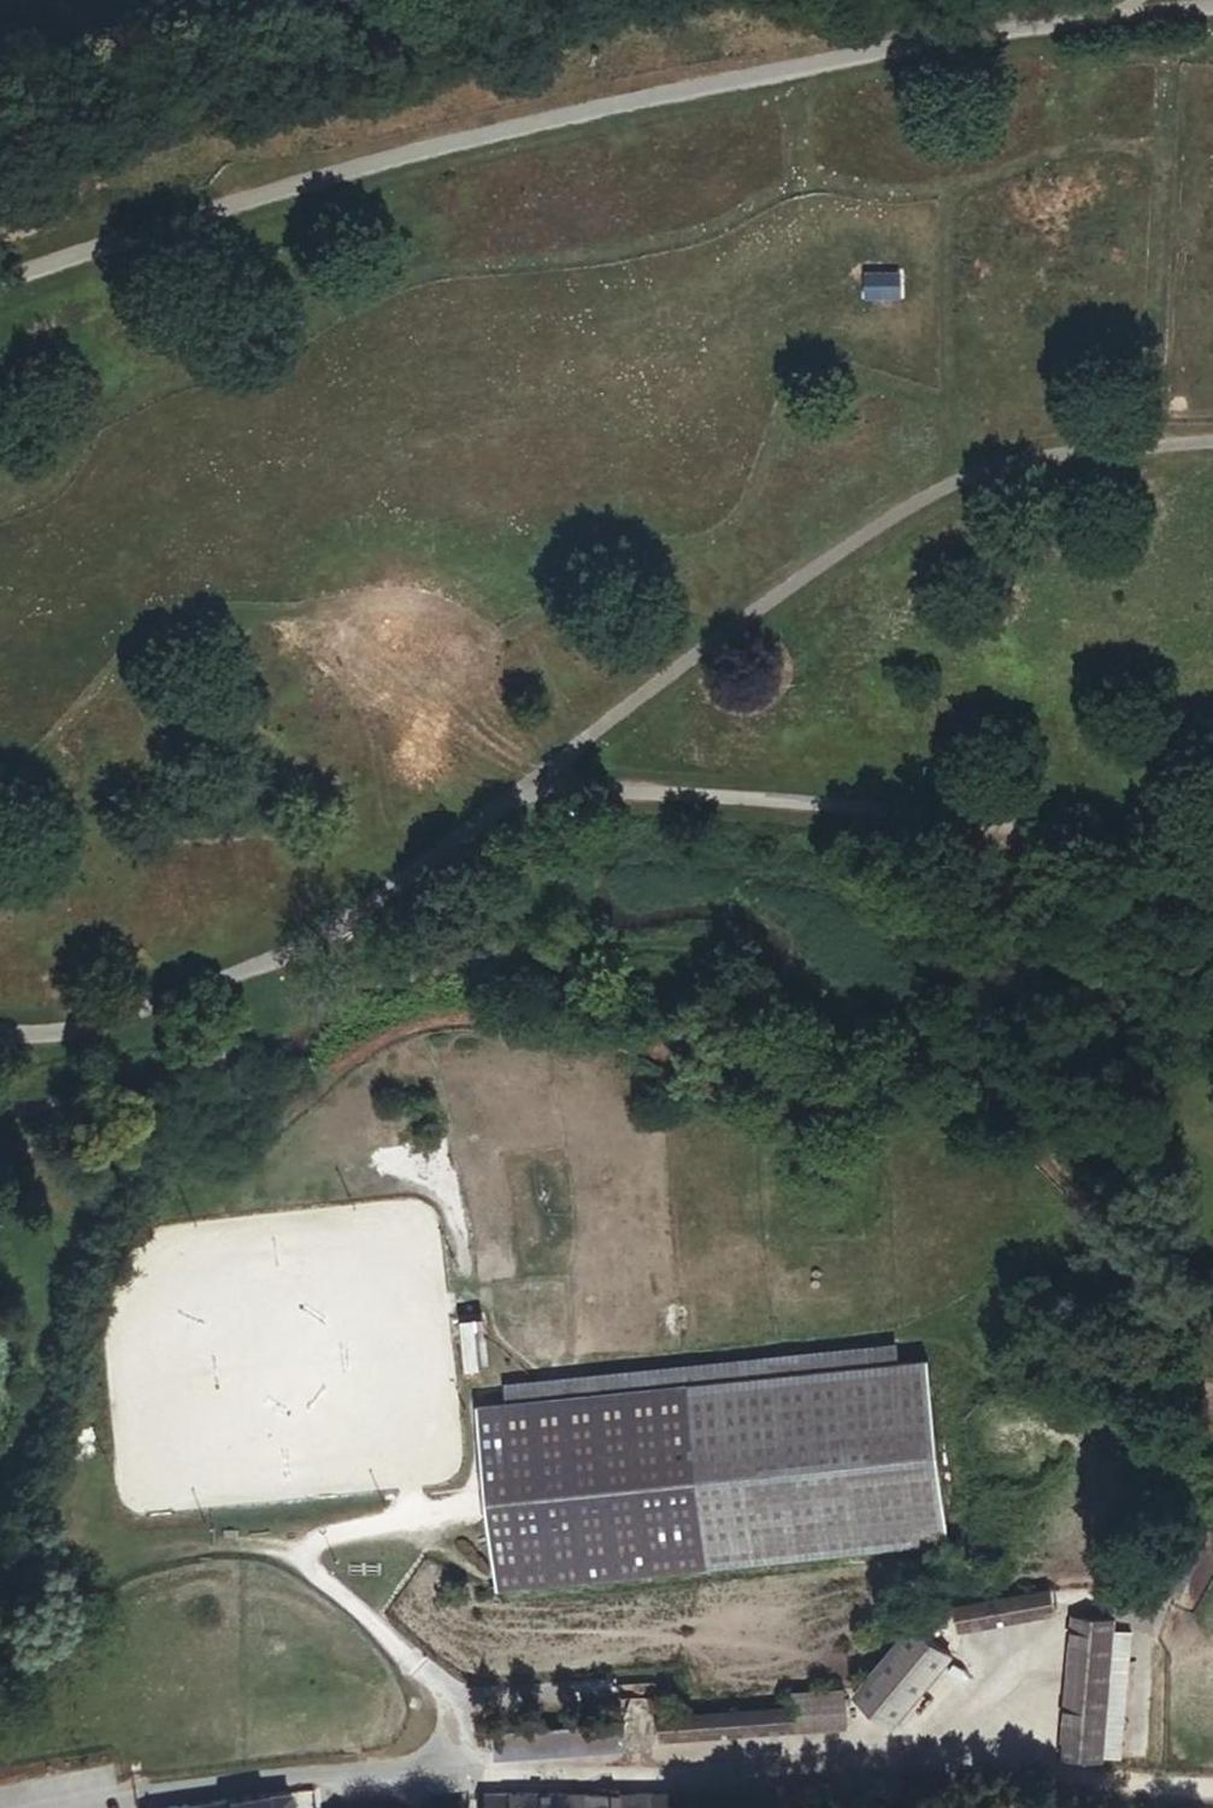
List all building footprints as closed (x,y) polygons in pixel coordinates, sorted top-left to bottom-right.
[(864,295),(898,295),(897,270),(863,271),(864,295)] [(479,1363),(479,1313),(460,1313),(459,1363),(479,1363)] [(930,1360),(478,1406),(497,1591),(949,1543),(930,1360)] [(1197,1526),(1166,1595),(1185,1603),(1212,1540),(1212,1533),(1197,1526)] [(942,1624),(946,1640),(1051,1614),(1047,1598),(942,1624)] [(1071,1624),(1064,1764),(1105,1766),(1105,1763),(1112,1628),(1112,1626),(1071,1624)] [(1131,1629),(1112,1628),(1105,1763),(1124,1764),(1131,1629)] [(948,1662),(909,1630),(849,1701),(888,1734),(948,1662)] [(658,1748),(842,1735),(839,1697),(787,1701),(788,1714),(656,1723),(658,1748)] [(486,1798),(486,1807),(668,1807),(668,1798),(486,1798)]
